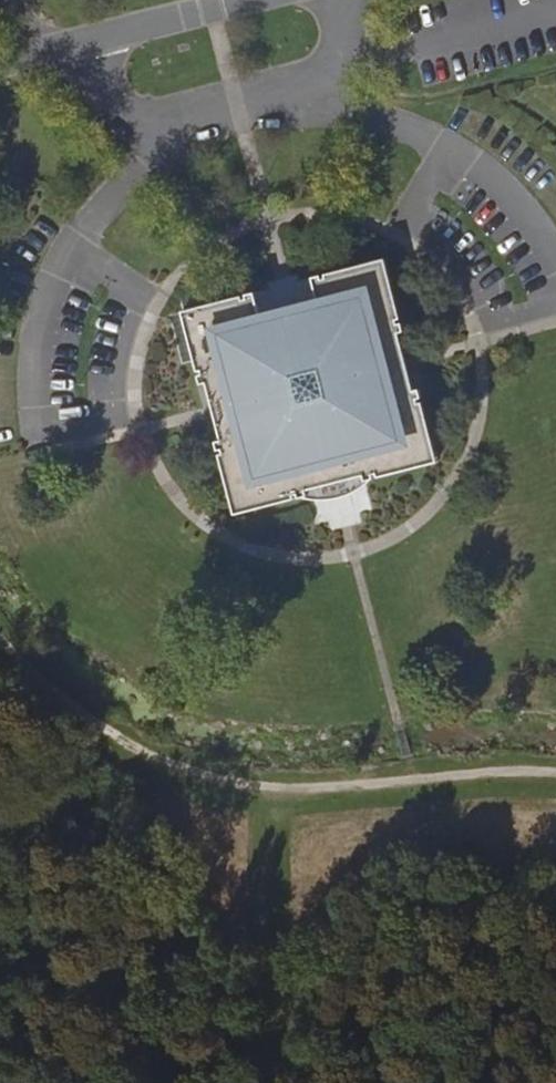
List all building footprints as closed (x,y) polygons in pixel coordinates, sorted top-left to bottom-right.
[(330,464),(408,444),(368,289),(291,309),(213,329),(233,406),(253,484),(330,464)]
